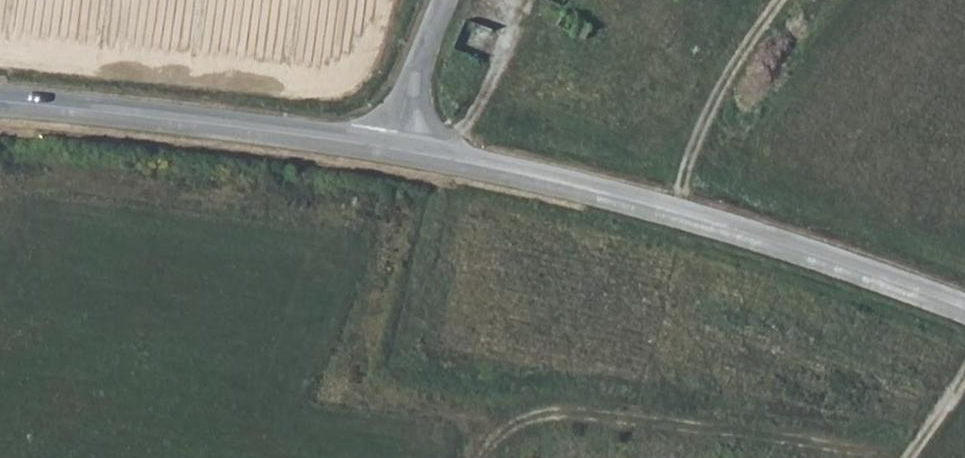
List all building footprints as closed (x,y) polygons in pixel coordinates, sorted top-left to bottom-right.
[(485,59),(508,5),(495,0),(476,0),(457,47),(485,59)]
